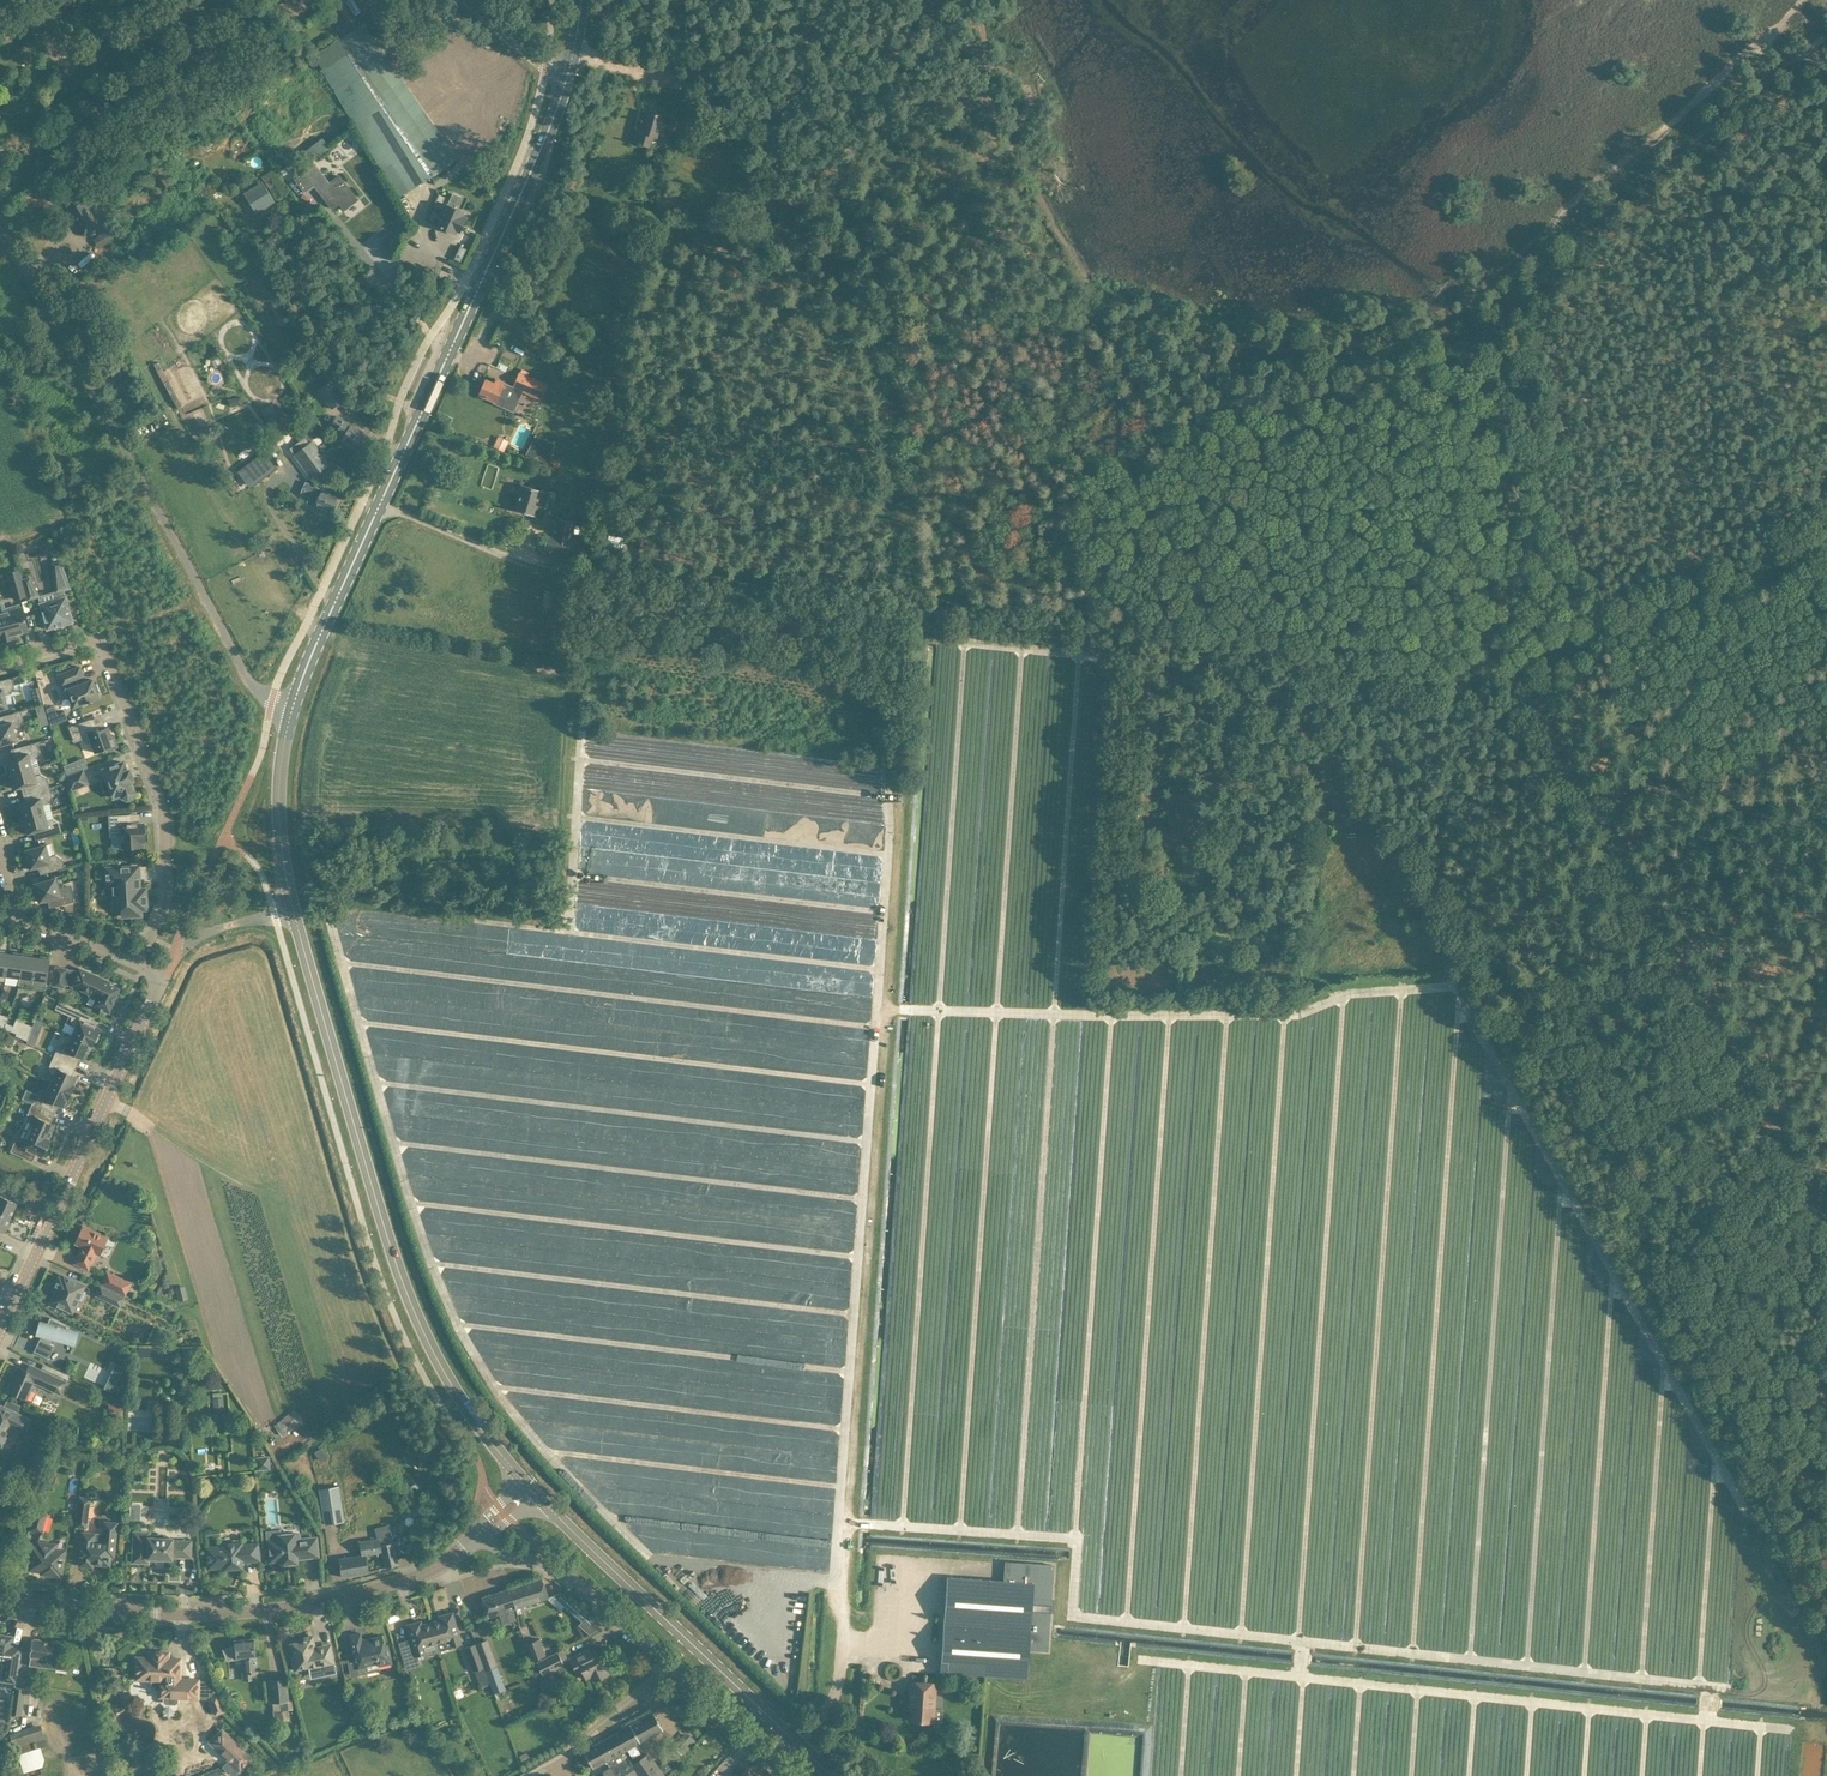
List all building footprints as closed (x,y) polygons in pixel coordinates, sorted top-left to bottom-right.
[(376,0),(355,0),(361,10),(376,1),(376,0)] [(341,34),(354,26),(350,20),(337,27),(341,34)] [(424,109),(364,24),(315,54),(397,198),(429,179),(436,174),(456,159),(459,157),(424,109)] [(200,27),(177,39),(183,50),(206,36),(200,27)] [(639,126),(634,142),(650,147),(653,136),(656,136),(660,125),(669,128),(672,119),(647,112),(643,127),(639,126)] [(350,124),(347,118),(340,122),(343,128),(350,124)] [(135,129),(139,135),(147,129),(141,121),(134,126),(135,129)] [(126,128),(116,132),(119,138),(117,140),(120,146),(132,140),(126,128)] [(322,138),(304,152),(311,162),(329,147),(322,138)] [(314,163),(304,171),(305,171),(316,185),(315,186),(319,191),(332,208),(339,203),(344,210),(358,199),(339,175),(330,182),(314,163)] [(161,167),(153,173),(164,188),(172,183),(161,167)] [(287,192),(272,169),(261,176),(276,199),(287,192)] [(304,171),(294,179),(305,194),(315,186),(316,185),(305,171),(304,171)] [(209,186),(204,180),(197,186),(202,191),(201,193),(216,210),(221,205),(212,196),(218,191),(211,184),(209,186)] [(243,192),(256,214),(275,203),(262,181),(243,192)] [(64,202),(84,234),(99,225),(88,208),(95,203),(86,189),(64,202)] [(447,205),(437,226),(453,233),(454,232),(453,232),(454,230),(459,232),(466,217),(461,215),(463,212),(457,209),(459,204),(457,203),(456,203),(450,201),(448,205),(447,205)] [(96,238),(101,246),(107,242),(102,234),(96,238)] [(460,246),(454,259),(460,262),(466,249),(460,246)] [(277,298),(271,302),(275,307),(285,322),(291,318),(281,304),(277,298)] [(519,373),(513,387),(540,398),(546,385),(527,377),(529,372),(522,368),(520,373),(519,373)] [(331,408),(345,399),(331,379),(317,389),(331,408)] [(509,384),(503,382),(496,379),(494,383),(485,379),(479,394),(494,400),(493,403),(502,407),(507,397),(504,396),(509,384)] [(183,405),(169,380),(164,383),(178,408),(183,405)] [(270,414),(265,417),(270,424),(280,418),(275,410),(270,414)] [(351,426),(337,416),(332,424),(338,429),(336,431),(343,436),(341,440),(356,451),(367,436),(351,425),(351,426)] [(535,434),(526,454),(547,464),(556,445),(535,434)] [(498,436),(493,446),(504,452),(509,441),(498,436)] [(310,477),(329,463),(312,440),(293,455),(310,477)] [(264,453),(240,470),(252,485),(275,468),(264,453)] [(338,497),(328,493),(307,482),(302,493),(310,497),(307,503),(317,507),(322,510),(323,508),(332,512),(331,512),(332,512),(339,497),(338,497)] [(522,485),(514,510),(535,516),(538,506),(544,508),(548,493),(542,492),(543,491),(522,485)] [(594,491),(592,503),(615,507),(618,495),(594,491)] [(555,538),(545,536),(543,548),(566,552),(568,540),(567,540),(570,521),(558,519),(555,538)] [(71,588),(61,561),(54,563),(55,570),(53,571),(55,585),(56,585),(58,591),(55,592),(56,599),(40,603),(44,615),(41,616),(44,627),(46,626),(47,629),(55,627),(55,629),(66,626),(65,624),(73,622),(69,609),(68,609),(67,604),(68,604),(66,596),(65,596),(64,590),(71,588)] [(14,599),(26,595),(19,570),(7,573),(14,599)] [(28,599),(39,596),(30,577),(23,579),(28,599)] [(16,606),(4,609),(5,612),(0,613),(0,642),(10,639),(10,636),(28,630),(22,607),(17,609),(16,606)] [(84,682),(82,677),(84,677),(80,666),(58,674),(62,686),(67,684),(69,688),(67,689),(73,707),(82,703),(82,705),(91,702),(90,700),(99,697),(97,693),(100,692),(97,682),(94,683),(92,679),(84,682)] [(23,674),(13,677),(12,677),(0,680),(0,709),(8,707),(5,695),(11,693),(15,687),(14,685),(25,681),(23,674)] [(43,703),(41,695),(39,687),(32,689),(34,697),(36,705),(43,703)] [(43,705),(36,707),(38,714),(45,712),(43,705)] [(54,706),(46,709),(49,717),(57,714),(54,706)] [(17,740),(14,728),(20,726),(24,720),(21,710),(0,716),(0,745),(17,740)] [(94,729),(90,719),(69,727),(75,741),(82,738),(83,741),(86,743),(89,743),(91,742),(95,752),(104,749),(105,752),(118,747),(113,734),(111,735),(108,727),(99,730),(98,728),(94,729)] [(8,774),(32,768),(30,760),(36,758),(40,752),(37,742),(13,749),(15,756),(7,759),(8,763),(5,764),(8,774)] [(79,760),(63,766),(67,776),(83,770),(88,768),(84,758),(79,760)] [(127,771),(123,762),(103,769),(115,797),(122,795),(123,797),(128,799),(133,798),(135,793),(130,781),(132,780),(128,770),(127,771)] [(35,776),(32,768),(8,774),(11,785),(14,784),(15,788),(23,786),(26,794),(50,787),(47,777),(41,774),(35,776)] [(70,790),(88,783),(83,770),(67,776),(65,776),(70,790)] [(1307,781),(1313,794),(1322,790),(1316,777),(1307,781)] [(21,819),(45,813),(43,805),(49,803),(52,797),(50,787),(26,794),(28,801),(19,804),(21,808),(18,809),(21,819)] [(47,820),(45,813),(21,819),(24,829),(26,829),(28,833),(36,831),(38,839),(50,836),(62,832),(60,822),(53,819),(47,820)] [(1312,813),(1297,813),(1298,833),(1312,832),(1312,813)] [(128,824),(127,815),(109,816),(110,833),(118,833),(119,836),(122,835),(123,848),(143,846),(142,841),(145,841),(144,834),(146,833),(146,828),(144,827),(144,823),(128,824)] [(49,856),(46,844),(25,850),(26,852),(23,853),(26,864),(29,863),(30,869),(38,866),(40,874),(52,871),(65,868),(62,858),(56,854),(49,856)] [(85,851),(78,853),(81,863),(88,861),(85,851)] [(138,867),(107,868),(108,884),(114,884),(114,898),(115,910),(122,910),(122,915),(141,914),(140,908),(146,908),(146,906),(147,905),(147,901),(146,900),(145,895),(145,887),(139,887),(138,867)] [(35,886),(32,887),(35,897),(38,896),(39,902),(47,900),(50,908),(74,901),(71,891),(70,886),(65,888),(59,889),(55,877),(46,880),(34,883),(35,886)] [(6,975),(9,955),(9,953),(5,952),(5,950),(0,949),(0,975),(6,975)] [(9,955),(6,975),(19,977),(23,952),(13,951),(13,953),(9,953),(9,955)] [(19,977),(18,984),(32,986),(36,958),(36,956),(32,956),(32,954),(23,952),(19,977)] [(36,958),(32,986),(46,988),(49,968),(50,956),(40,955),(40,957),(36,956),(36,958)] [(64,987),(65,980),(67,968),(56,967),(54,985),(64,987)] [(114,1003),(115,1003),(115,1002),(116,1001),(117,999),(117,998),(117,997),(117,996),(116,995),(119,988),(103,981),(104,979),(79,968),(72,983),(90,991),(89,993),(90,996),(99,1000),(96,1006),(100,1008),(100,1009),(102,1010),(103,1009),(108,1012),(112,1003),(114,1003)] [(19,977),(6,975),(5,983),(18,984),(19,977)] [(59,1000),(55,1009),(72,1017),(72,1018),(72,1019),(72,1020),(72,1021),(72,1023),(73,1024),(73,1025),(74,1025),(75,1026),(76,1027),(73,1035),(93,1044),(94,1042),(96,1041),(98,1037),(98,1035),(99,1032),(100,1029),(97,1028),(94,1026),(98,1017),(87,1012),(76,1008),(59,1000)] [(38,1012),(35,1018),(42,1021),(45,1015),(38,1012)] [(0,1021),(0,1027),(4,1028),(6,1023),(9,1016),(0,1014),(0,1021)] [(6,1023),(4,1028),(16,1033),(21,1021),(16,1019),(13,1025),(12,1025),(6,1023)] [(33,1027),(31,1031),(39,1034),(43,1022),(35,1019),(33,1027)] [(16,1035),(21,1038),(23,1032),(30,1035),(31,1031),(33,1027),(21,1021),(16,1033),(16,1035)] [(30,1035),(28,1040),(36,1043),(39,1034),(31,1031),(30,1035)] [(23,1032),(21,1038),(27,1040),(28,1040),(30,1035),(23,1032)] [(6,1033),(3,1039),(12,1043),(15,1037),(6,1033)] [(59,1047),(55,1056),(76,1065),(80,1056),(81,1057),(84,1059),(85,1056),(88,1050),(90,1049),(92,1044),(93,1045),(93,1044),(73,1035),(69,1043),(68,1042),(67,1042),(66,1042),(64,1042),(63,1043),(62,1043),(61,1044),(60,1045),(59,1045),(59,1047)] [(50,1067),(50,1068),(50,1069),(50,1070),(51,1072),(52,1072),(52,1073),(53,1074),(54,1075),(51,1083),(69,1091),(71,1092),(73,1090),(74,1086),(73,1086),(76,1081),(75,1079),(76,1076),(72,1074),(76,1065),(55,1056),(50,1064),(50,1066),(50,1067)] [(24,1092),(22,1096),(22,1099),(33,1104),(54,1113),(58,1104),(62,1106),(63,1104),(66,1103),(68,1098),(69,1098),(70,1095),(68,1094),(69,1091),(51,1083),(47,1091),(46,1090),(45,1090),(44,1090),(42,1090),(41,1091),(40,1091),(39,1092),(38,1093),(37,1093),(37,1095),(26,1090),(24,1092)] [(29,1113),(22,1128),(29,1131),(49,1140),(50,1140),(49,1139),(51,1134),(50,1132),(53,1127),(54,1124),(51,1123),(50,1122),(54,1113),(33,1104),(29,1113)] [(15,1143),(11,1151),(32,1161),(36,1152),(40,1154),(42,1155),(44,1153),(45,1150),(47,1149),(49,1145),(48,1143),(49,1140),(29,1131),(25,1139),(24,1139),(23,1138),(22,1138),(20,1138),(19,1139),(18,1139),(17,1140),(16,1141),(15,1142),(15,1143)] [(10,1218),(11,1215),(13,1216),(16,1209),(14,1208),(17,1203),(6,1198),(1,1195),(2,1194),(0,1193),(0,1213),(10,1218)] [(3,1232),(10,1218),(0,1213),(0,1231),(3,1232)] [(100,1254),(108,1237),(83,1225),(75,1243),(82,1246),(74,1263),(88,1269),(96,1253),(100,1254)] [(125,1294),(131,1282),(107,1271),(101,1283),(125,1294)] [(84,1285),(63,1275),(62,1278),(59,1277),(56,1284),(59,1286),(51,1301),(72,1311),(78,1298),(80,1299),(82,1298),(83,1297),(84,1295),(85,1293),(84,1291),(82,1290),(84,1285)] [(120,1306),(124,1297),(100,1286),(96,1295),(120,1306)] [(186,1291),(177,1293),(179,1301),(188,1298),(186,1291)] [(70,1326),(56,1320),(50,1317),(49,1318),(50,1318),(48,1322),(39,1320),(36,1334),(45,1336),(43,1340),(40,1339),(34,1350),(33,1350),(32,1350),(39,1353),(50,1359),(51,1358),(49,1357),(54,1346),(50,1343),(52,1338),(75,1344),(78,1330),(69,1328),(70,1326)] [(15,1373),(7,1390),(15,1394),(22,1397),(25,1389),(30,1391),(34,1382),(60,1394),(67,1380),(43,1369),(39,1376),(26,1370),(19,1366),(15,1373)] [(111,1379),(106,1389),(112,1392),(117,1382),(111,1379)] [(213,1398),(213,1411),(224,1410),(223,1397),(222,1392),(213,1393),(213,1398)] [(161,1396),(161,1401),(163,1403),(168,1403),(170,1401),(170,1396),(168,1394),(163,1393),(161,1396)] [(123,1402),(114,1402),(114,1419),(123,1419),(123,1402)] [(8,1409),(0,1405),(0,1444),(3,1446),(11,1427),(25,1433),(31,1419),(8,1409)] [(283,1435),(302,1420),(294,1410),(275,1425),(283,1435)] [(258,1468),(268,1467),(267,1457),(257,1458),(258,1468)] [(52,1487),(55,1475),(46,1473),(43,1484),(52,1487)] [(325,1524),(344,1521),(340,1495),(339,1486),(320,1489),(325,1524)] [(86,1528),(90,1497),(80,1496),(76,1526),(86,1528)] [(42,1533),(48,1513),(35,1509),(29,1530),(42,1533)] [(79,1552),(78,1566),(93,1568),(94,1563),(109,1564),(110,1554),(113,1555),(117,1523),(106,1522),(103,1542),(93,1541),(94,1534),(83,1533),(82,1545),(81,1552),(79,1552)] [(190,1556),(191,1544),(191,1541),(172,1540),(173,1538),(150,1537),(150,1531),(133,1530),(132,1562),(149,1562),(149,1557),(172,1558),(172,1556),(190,1556)] [(300,1539),(299,1533),(280,1535),(280,1539),(269,1540),(271,1560),(273,1560),(273,1562),(282,1560),(283,1563),(296,1561),(296,1557),(318,1555),(316,1537),(300,1539)] [(362,1554),(352,1556),(354,1566),(360,1565),(361,1573),(369,1572),(366,1554),(381,1552),(385,1567),(398,1564),(396,1552),(393,1541),(380,1544),(379,1538),(359,1541),(362,1554)] [(55,1549),(56,1544),(38,1541),(37,1546),(32,1546),(30,1557),(29,1569),(50,1572),(50,1575),(59,1576),(60,1573),(62,1574),(65,1550),(55,1549)] [(241,1545),(241,1543),(221,1545),(221,1546),(207,1547),(207,1556),(209,1568),(229,1566),(229,1568),(242,1567),(241,1561),(259,1559),(258,1543),(241,1545)] [(352,1556),(339,1558),(340,1565),(342,1576),(355,1574),(361,1573),(360,1565),(354,1566),(352,1556)] [(947,1576),(940,1672),(945,1672),(944,1676),(952,1677),(952,1672),(1026,1678),(1030,1630),(1048,1632),(1048,1633),(1049,1633),(1054,1565),(1023,1563),(1023,1564),(1024,1564),(1023,1582),(947,1576)] [(516,1607),(537,1601),(548,1597),(542,1577),(509,1588),(516,1607)] [(488,1617),(516,1607),(509,1588),(481,1597),(488,1617)] [(560,1592),(553,1595),(581,1621),(586,1615),(560,1592)] [(736,1597),(711,1609),(714,1615),(739,1603),(736,1597)] [(443,1619),(431,1622),(436,1642),(439,1651),(453,1647),(453,1646),(461,1644),(456,1623),(452,1612),(442,1615),(443,1619)] [(418,1625),(417,1622),(407,1624),(411,1639),(400,1643),(406,1666),(418,1662),(416,1656),(424,1654),(422,1646),(436,1642),(431,1622),(418,1625)] [(360,1633),(350,1635),(357,1673),(366,1671),(365,1664),(377,1662),(377,1665),(391,1663),(387,1645),(384,1645),(382,1636),(366,1639),(367,1640),(362,1641),(360,1633)] [(4,1662),(2,1680),(6,1681),(5,1689),(8,1692),(13,1693),(14,1693),(15,1687),(16,1682),(19,1659),(21,1647),(13,1646),(14,1635),(5,1634),(5,1635),(0,1634),(0,1661),(4,1662)] [(295,1656),(292,1657),(294,1669),(309,1666),(309,1668),(321,1666),(324,1676),(336,1673),(334,1663),(331,1646),(315,1650),(312,1636),(305,1637),(306,1639),(303,1640),(304,1641),(292,1644),(295,1656)] [(40,1640),(40,1639),(34,1638),(34,1639),(32,1639),(30,1655),(31,1655),(29,1664),(68,1669),(70,1661),(60,1659),(62,1643),(60,1643),(60,1642),(54,1641),(54,1642),(40,1640)] [(251,1672),(257,1672),(254,1638),(234,1640),(234,1644),(222,1648),(226,1659),(244,1657),(245,1670),(242,1670),(243,1679),(244,1680),(250,1679),(251,1677),(251,1672)] [(539,1638),(525,1643),(532,1660),(545,1655),(542,1647),(539,1638)] [(487,1639),(475,1643),(484,1667),(490,1682),(490,1684),(493,1693),(498,1691),(504,1689),(501,1680),(497,1666),(487,1639)] [(475,1643),(465,1647),(474,1671),(476,1670),(482,1685),(490,1682),(484,1667),(475,1643)] [(193,1650),(200,1668),(206,1666),(198,1648),(193,1650)] [(607,1674),(603,1666),(596,1652),(593,1654),(589,1648),(573,1656),(569,1658),(573,1665),(576,1672),(581,1670),(586,1679),(587,1678),(591,1676),(593,1681),(607,1674)] [(136,1660),(136,1665),(137,1665),(136,1678),(154,1679),(154,1681),(159,1686),(161,1686),(160,1696),(163,1696),(163,1701),(166,1704),(175,1704),(178,1701),(178,1696),(198,1697),(203,1698),(205,1697),(206,1698),(208,1697),(215,1715),(226,1711),(212,1677),(204,1680),(198,1680),(180,1679),(180,1658),(170,1658),(170,1652),(162,1652),(149,1651),(149,1657),(137,1657),(137,1660),(136,1660)] [(564,1664),(558,1652),(536,1663),(542,1675),(557,1667),(564,1664)] [(286,1678),(277,1679),(278,1691),(271,1692),(272,1702),(288,1700),(286,1678)] [(933,1722),(936,1683),(911,1681),(909,1701),(912,1702),(911,1720),(933,1722)] [(13,1693),(11,1713),(21,1715),(25,1688),(15,1687),(14,1693),(13,1693)] [(665,1705),(674,1701),(668,1690),(659,1694),(665,1705)] [(623,1751),(663,1729),(653,1713),(602,1740),(612,1757),(606,1760),(615,1775),(665,1775),(649,1755),(632,1766),(623,1751)] [(19,1754),(48,1744),(45,1736),(41,1724),(9,1734),(14,1751),(17,1750),(19,1754)] [(222,1728),(208,1742),(228,1761),(235,1768),(233,1770),(229,1774),(236,1774),(239,1771),(240,1772),(253,1759),(222,1728)] [(677,1745),(684,1752),(695,1741),(689,1734),(677,1745)] [(592,1768),(606,1760),(612,1757),(602,1740),(583,1750),(589,1761),(592,1768)] [(14,1766),(2,1741),(0,1742),(0,1770),(1,1772),(14,1766)] [(531,1759),(527,1752),(519,1756),(523,1763),(531,1759)] [(606,1760),(609,1767),(603,1771),(605,1775),(615,1775),(606,1760)] [(748,1767),(742,1775),(762,1775),(748,1767)]
